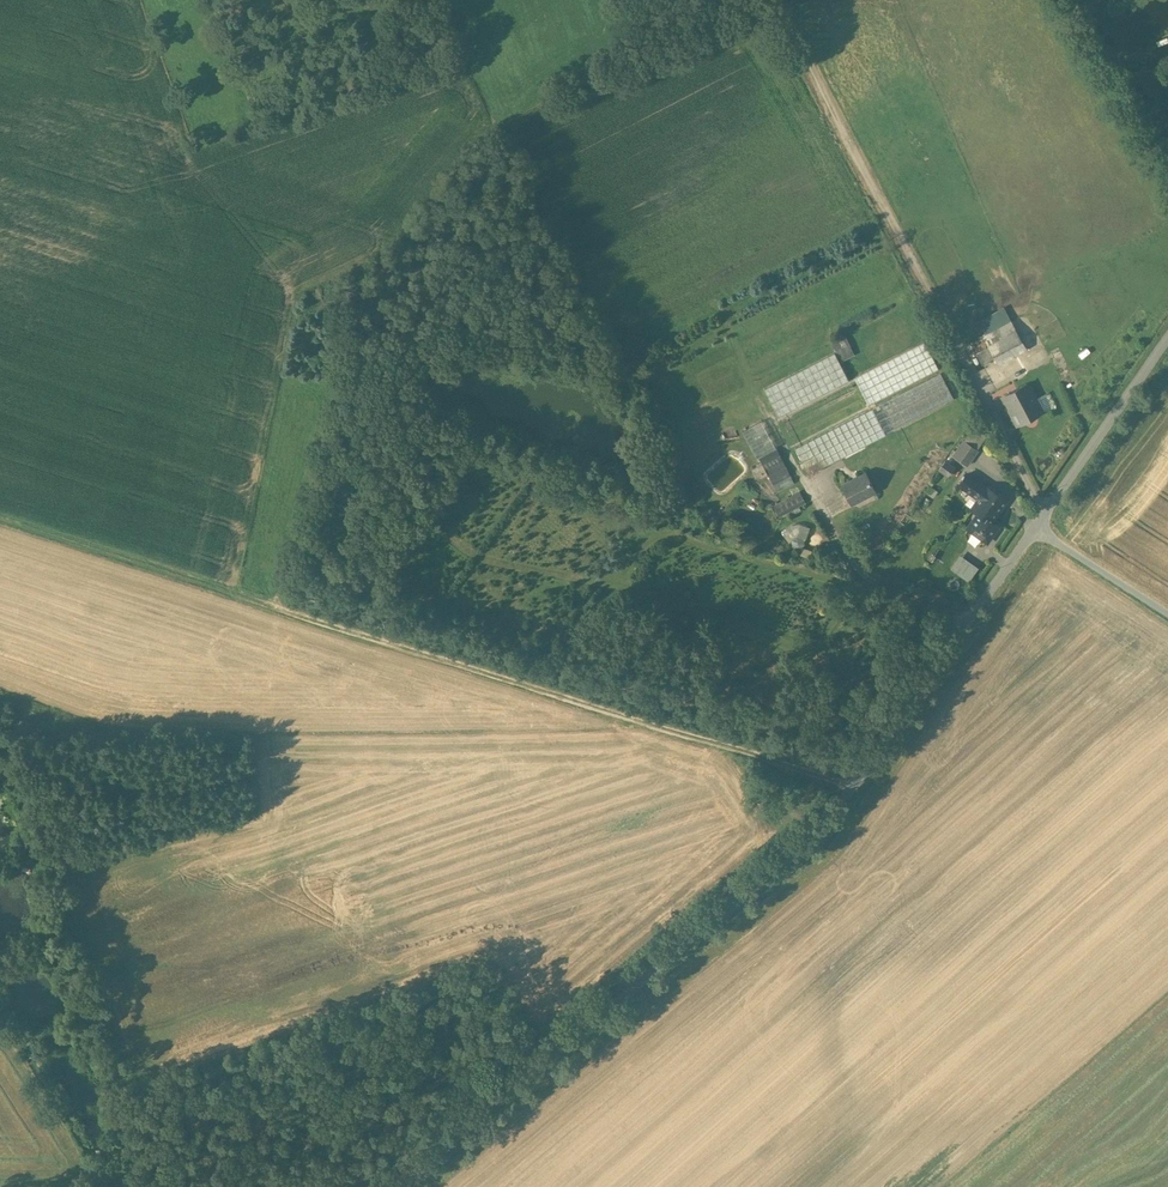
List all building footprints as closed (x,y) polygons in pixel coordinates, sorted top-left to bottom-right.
[(1011,322),(984,337),(989,348),(995,359),(997,364),(1025,349),(1011,322)] [(845,337),(832,344),(841,361),(854,355),(845,337)] [(924,342),(854,378),(869,406),(939,370),(924,342)] [(989,348),(977,355),(982,366),(995,359),(989,348)] [(835,354),(765,389),(779,417),(849,381),(835,354)] [(658,375),(648,358),(639,363),(649,380),(658,375)] [(941,374),(795,449),(809,476),(886,436),(885,435),(954,399),(941,374)] [(1028,384),(1002,397),(1017,425),(1043,411),(1028,384)] [(1039,395),(1043,407),(1051,405),(1047,393),(1039,395)] [(776,449),(765,424),(748,433),(759,458),(762,463),(752,468),(758,481),(768,475),(777,493),(795,483),(776,449)] [(964,441),(953,456),(967,465),(978,450),(964,441)] [(945,462),(939,470),(948,476),(954,468),(945,462)] [(866,473),(842,486),(851,504),(876,492),(866,473)] [(987,488),(967,474),(959,485),(979,499),(972,509),(979,513),(991,522),(992,522),(1007,501),(987,487),(987,488)] [(802,497),(775,511),(778,517),(805,503),(802,497)] [(991,522),(979,513),(968,528),(987,542),(998,527),(992,522),(991,522)] [(803,536),(797,535),(792,537),(793,544),(799,546),(804,543),(803,536)] [(979,568),(960,555),(950,569),(969,582),(979,568)]
